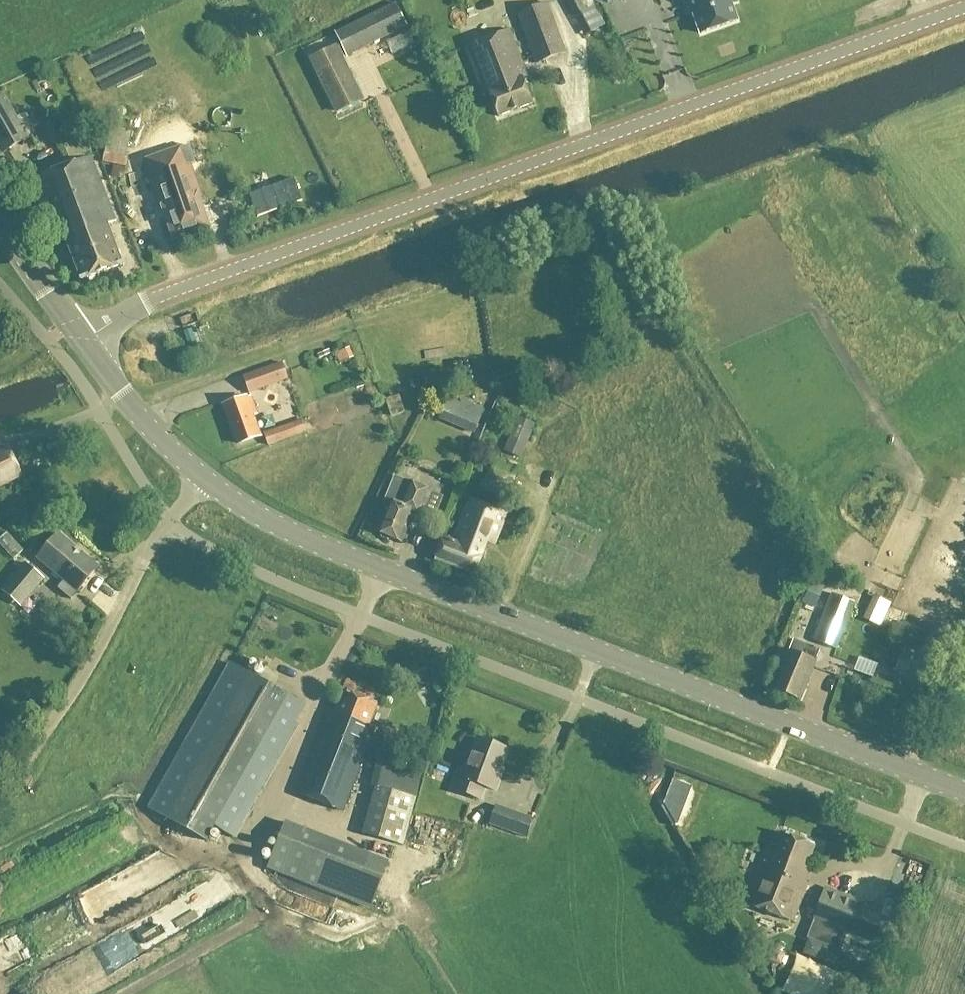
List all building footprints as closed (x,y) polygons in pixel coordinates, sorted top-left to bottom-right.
[(573,18),(593,6),(590,0),(563,0),(573,18)] [(684,9),(690,7),(700,35),(736,22),(730,5),(735,3),(734,0),(681,0),(684,9)] [(566,53),(547,2),(515,14),(534,65),(566,53)] [(394,3),(334,33),(345,55),(405,26),(394,3)] [(507,30),(464,48),(483,94),(488,92),(498,117),(531,103),(521,78),(526,76),(507,30)] [(408,31),(385,42),(391,54),(413,44),(408,31)] [(360,99),(335,47),(309,59),(335,111),(360,99)] [(14,117),(3,98),(0,99),(0,152),(26,138),(25,137),(14,117)] [(90,157),(32,179),(55,241),(64,238),(80,281),(121,265),(106,225),(114,221),(90,157)] [(160,210),(164,208),(175,239),(205,228),(196,202),(194,198),(198,196),(188,166),(159,176),(154,163),(145,167),(160,210)] [(192,331),(184,334),(190,351),(198,348),(192,331)] [(248,393),(287,379),(281,363),(242,377),(248,393)] [(384,401),(390,417),(404,411),(398,395),(384,401)] [(249,397),(223,406),(236,444),(258,436),(251,415),(255,414),(249,397)] [(476,397),(468,423),(484,428),(492,402),(476,397)] [(544,408),(542,424),(554,425),(555,409),(544,408)] [(511,453),(529,458),(540,425),(522,419),(511,453)] [(263,434),(267,445),(304,432),(300,421),(263,434)] [(0,451),(0,484),(19,475),(6,448),(0,451)] [(419,515),(429,491),(408,482),(407,483),(393,477),(383,501),(388,503),(375,533),(378,534),(379,538),(386,542),(390,539),(400,543),(412,513),(419,515)] [(442,538),(433,561),(471,576),(485,542),(492,544),(504,513),(469,500),(452,543),(442,538)] [(57,534),(36,558),(76,592),(97,567),(57,534)] [(43,579),(23,562),(0,590),(0,591),(19,608),(43,579)] [(50,584),(36,606),(58,620),(72,598),(50,584)] [(854,603),(831,593),(812,640),(836,650),(854,603)] [(876,600),(866,624),(878,629),(888,605),(876,600)] [(772,689),(798,700),(818,651),(804,645),(800,655),(789,650),(772,689)] [(227,663),(206,702),(147,808),(205,841),(214,826),(231,836),(295,722),(291,720),(301,704),(227,663)] [(322,723),(296,793),(342,810),(373,730),(367,727),(376,704),(342,691),(328,725),(322,723)] [(458,768),(450,789),(480,799),(484,787),(494,791),(499,777),(497,776),(506,749),(476,739),(465,770),(458,768)] [(665,804),(661,807),(671,825),(674,823),(676,824),(689,789),(673,784),(665,804)] [(538,809),(545,790),(535,786),(528,806),(538,809)] [(375,788),(375,789),(362,834),(399,845),(413,799),(391,792),(375,788)] [(488,825),(510,833),(526,839),(533,820),(495,806),(488,825)] [(266,868),(349,901),(368,908),(386,862),(284,822),(266,868)] [(772,855),(765,852),(745,902),(791,921),(806,884),(799,881),(814,845),(781,832),(772,855)] [(77,898),(91,922),(151,886),(142,871),(100,897),(94,888),(77,898)] [(806,939),(837,951),(857,900),(824,887),(811,921),(813,921),(806,939)] [(894,922),(879,916),(870,940),(885,946),(894,922)]
